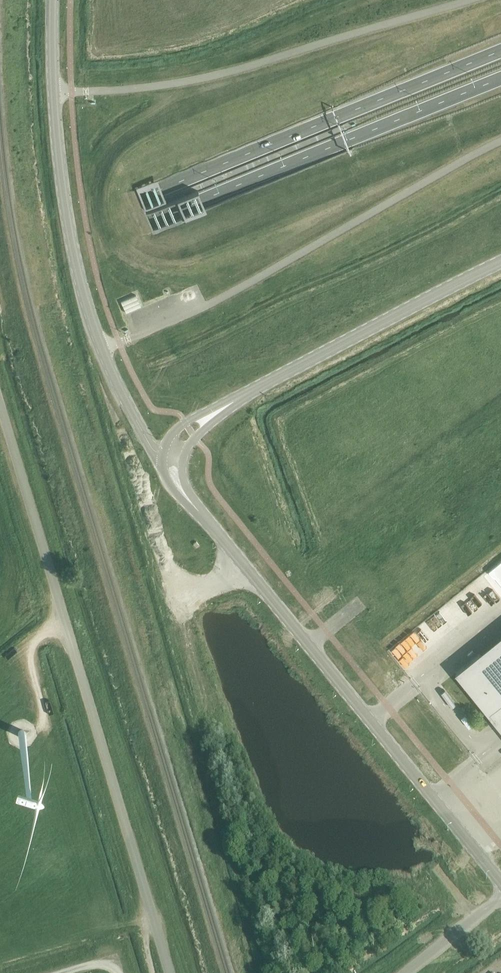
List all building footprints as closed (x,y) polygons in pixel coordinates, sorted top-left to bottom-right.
[(158,182),(165,199),(167,198),(160,181),(158,182)] [(153,184),(160,201),(161,200),(154,183),(153,184)] [(146,187),(153,204),(154,204),(147,186),(146,187)] [(138,190),(145,207),(147,206),(140,189),(138,190)] [(205,209),(207,208),(200,193),(198,193),(205,209)] [(185,217),(187,216),(181,201),(179,202),(185,217)] [(183,218),(185,217),(178,202),(176,203),(183,218)] [(140,307),(155,301),(150,290),(135,296),(140,307)] [(500,577),(500,574),(499,568),(489,571),(492,580),(500,577)] [(449,633),(453,629),(446,619),(441,623),(449,633)] [(479,653),(456,672),(495,720),(500,715),(500,680),(479,653)]
